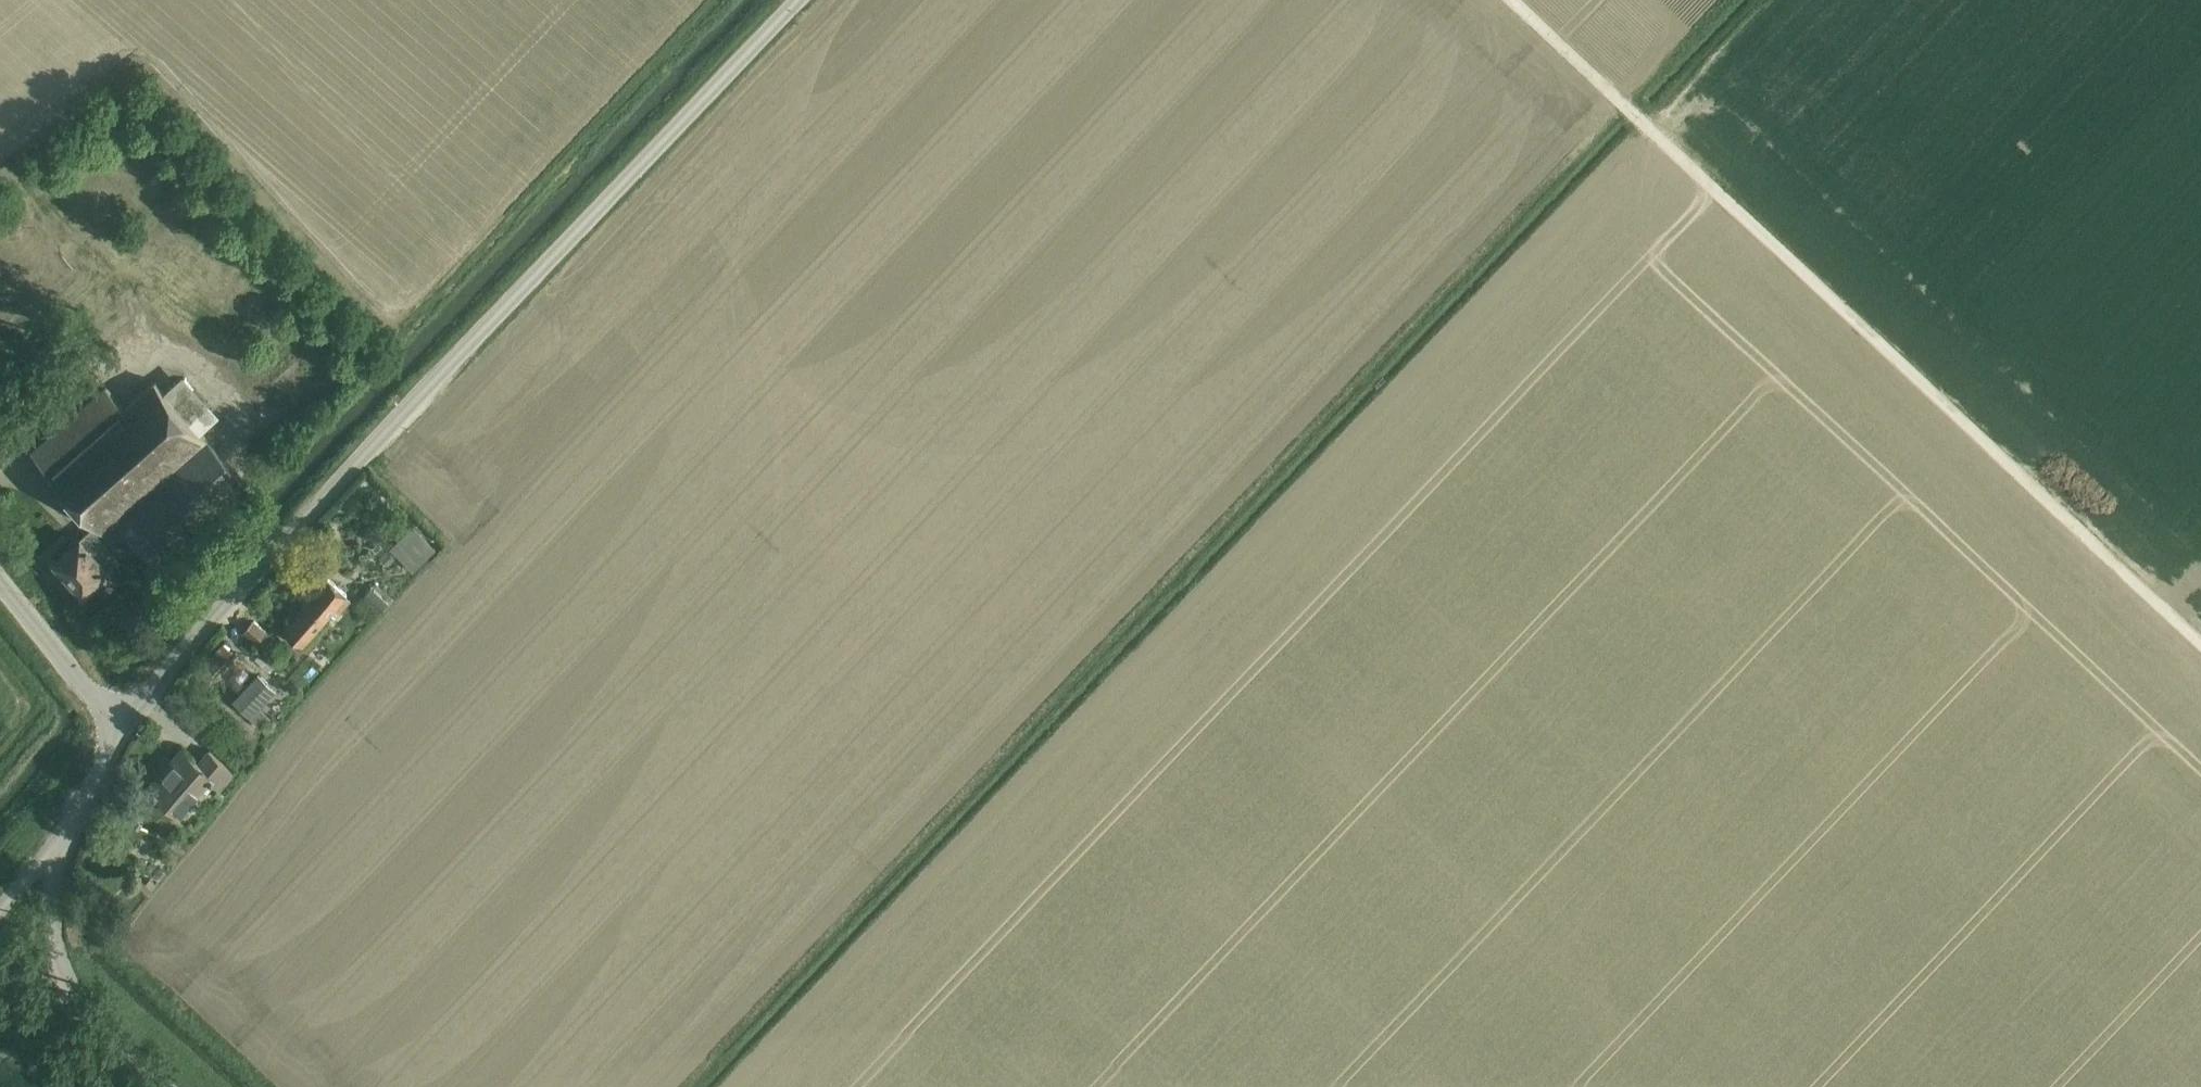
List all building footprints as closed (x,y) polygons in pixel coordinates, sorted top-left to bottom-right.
[(245,483),(154,381),(123,408),(104,387),(31,452),(95,524),(54,560),(84,593),(110,570),(109,569),(119,559),(98,535),(101,532),(102,532),(116,520),(155,563),(245,483)] [(372,587),(374,584),(364,575),(355,583),(366,593),(372,587)] [(340,613),(351,600),(327,579),(283,630),(302,646),(334,609),(340,613)] [(366,593),(364,595),(368,598),(381,609),(388,601),(375,590),(372,587),(366,593)] [(278,660),(287,650),(253,621),(244,632),(278,660)] [(257,673),(232,700),(250,717),(259,707),(275,690),(257,673)] [(198,762),(182,748),(147,788),(179,815),(209,780),(219,789),(234,771),(209,749),(198,762)] [(142,881),(136,888),(139,890),(146,896),(156,884),(149,879),(145,883),(142,881)]
